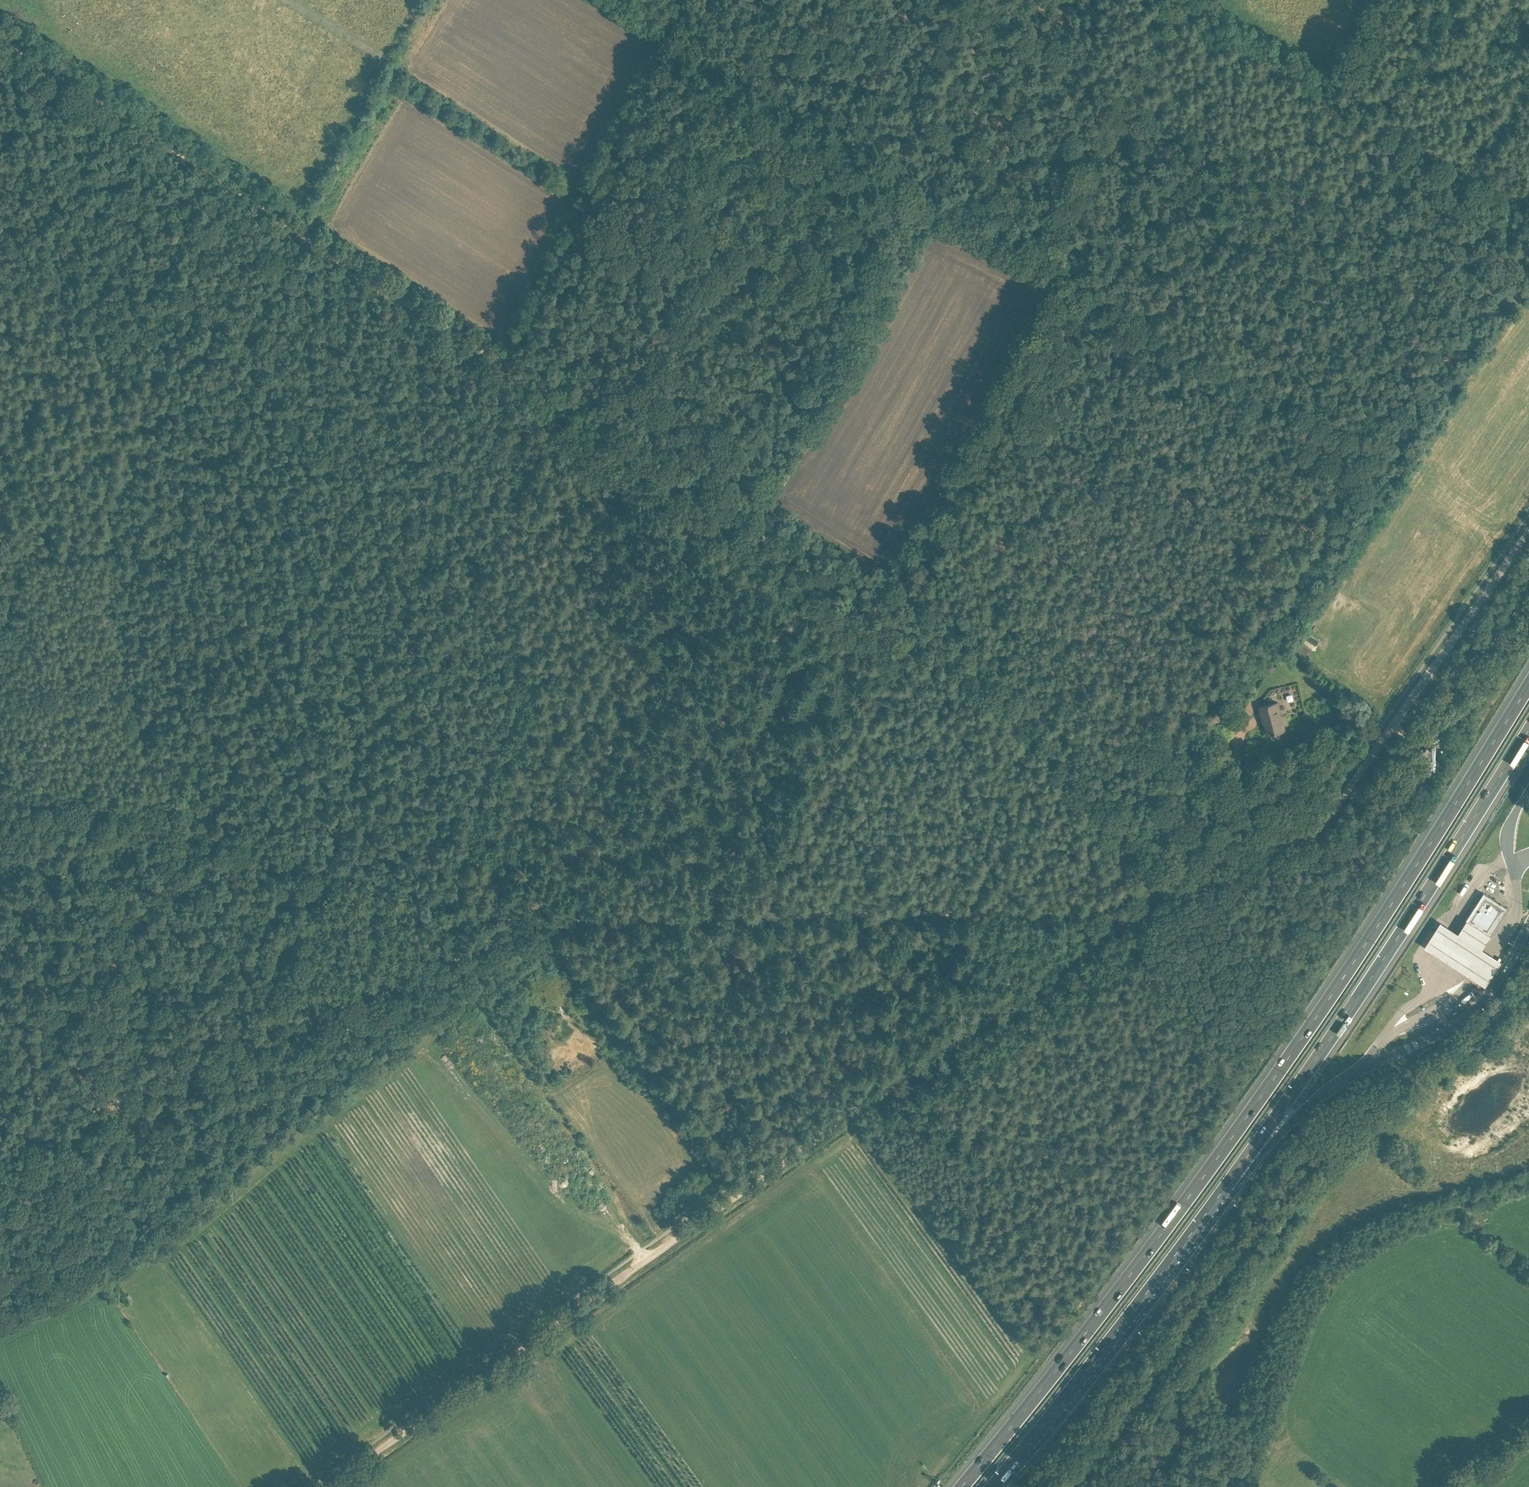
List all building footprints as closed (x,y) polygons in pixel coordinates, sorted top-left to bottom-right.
[(1282,731),(1279,717),(1281,717),(1277,702),(1259,706),(1261,713),(1262,713),(1268,735),(1271,734),(1272,736),(1274,738),(1279,736),(1280,734),(1279,732),(1282,731)] [(1434,755),(1428,748),(1427,748),(1423,752),(1430,759),(1434,755)] [(1484,892),(1466,920),(1468,922),(1490,936),(1508,908),(1484,892)] [(1442,924),(1425,949),(1486,989),(1502,963),(1483,952),(1493,938),(1490,936),(1468,922),(1459,935),(1442,924)]
